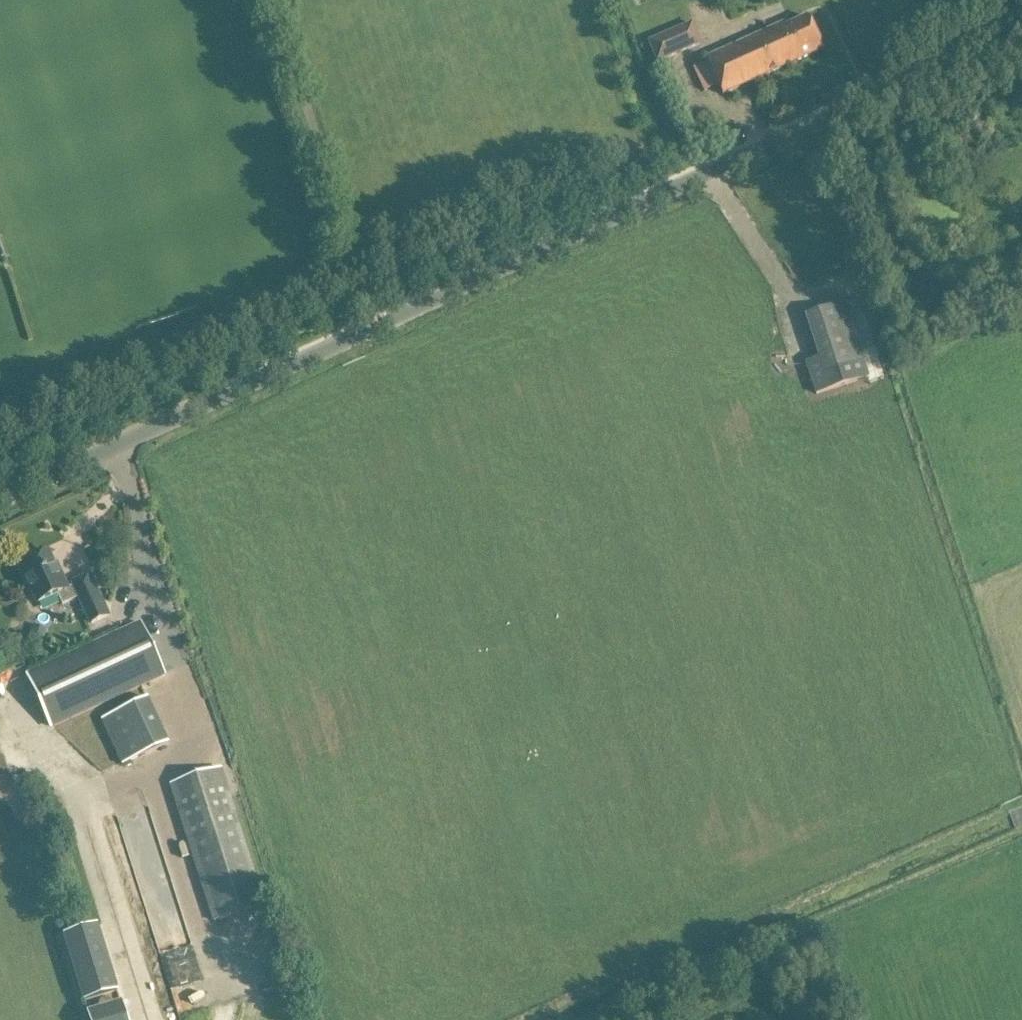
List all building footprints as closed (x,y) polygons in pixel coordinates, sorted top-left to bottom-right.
[(723,95),(822,50),(808,17),(782,29),(780,25),(706,59),(707,61),(694,67),(705,91),(718,85),(723,95)] [(650,42),(658,62),(700,44),(692,23),(650,42)] [(830,307),(806,315),(819,357),(807,362),(808,365),(818,393),(868,377),(844,303),(835,306),(834,304),(829,306),(830,307)] [(79,597),(91,624),(108,616),(91,576),(73,583),(74,585),(68,588),(56,564),(54,565),(48,551),(41,554),(40,552),(36,552),(28,555),(25,559),(26,561),(20,564),(38,603),(58,594),(63,605),(79,597)] [(28,674),(52,727),(164,676),(140,623),(28,674)] [(33,624),(28,639),(42,645),(48,629),(33,624)] [(123,765),(169,744),(148,698),(102,719),(123,765)] [(221,768),(171,784),(214,921),(264,906),(221,768)] [(85,1001),(117,991),(97,925),(64,935),(85,1001)] [(79,1012),(81,1019),(120,1019),(115,1001),(79,1012)]
